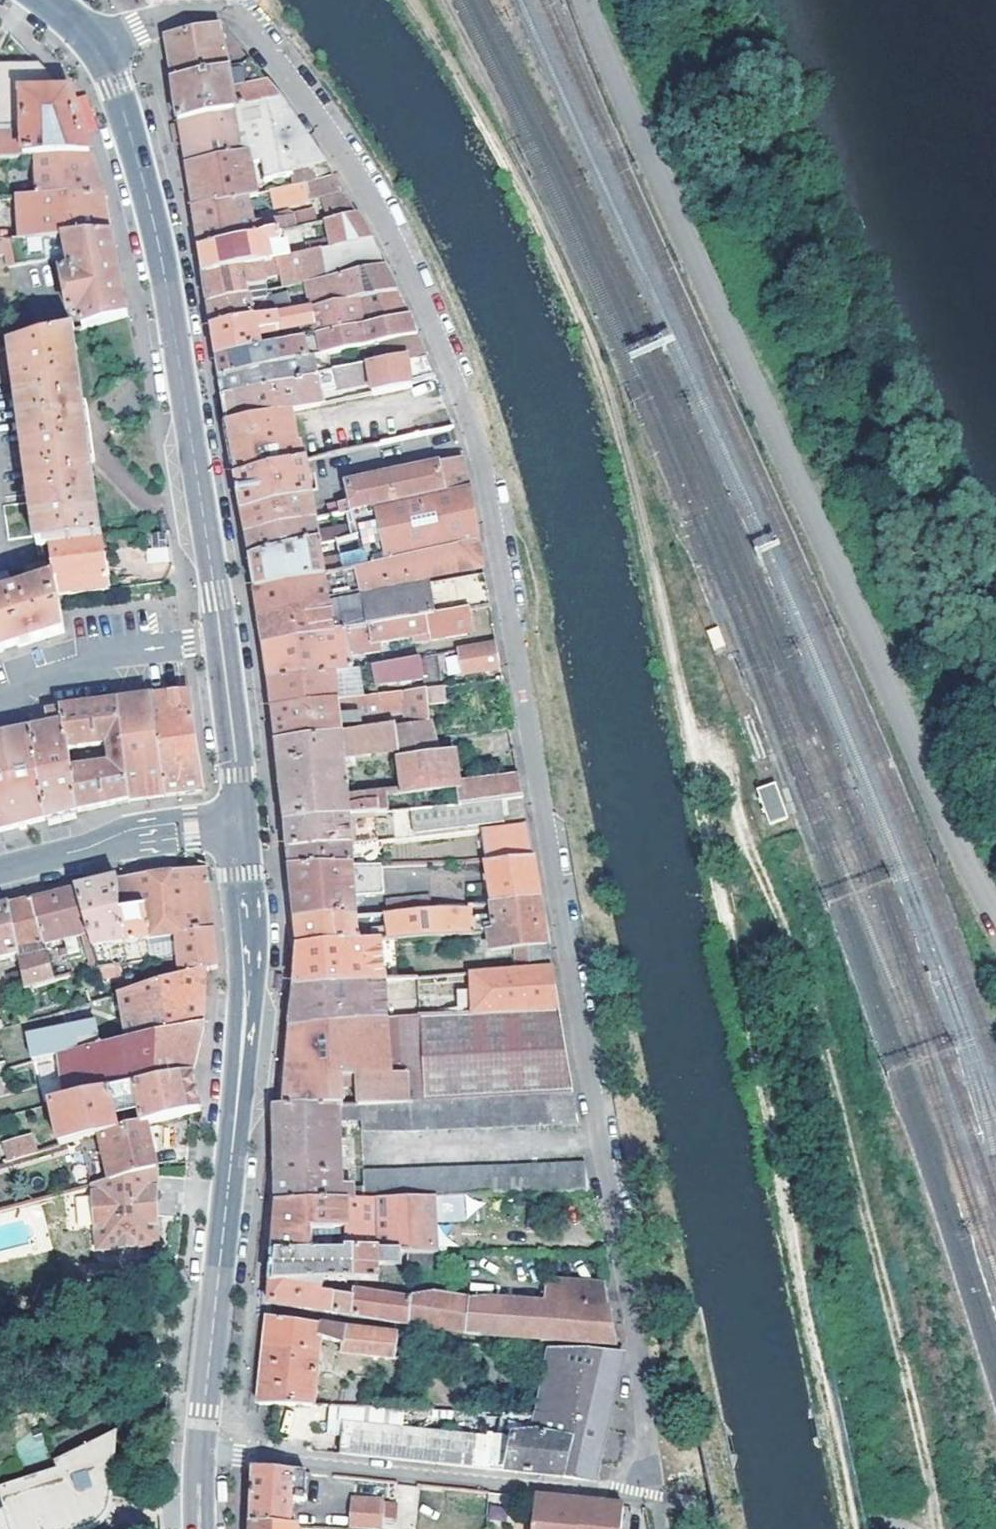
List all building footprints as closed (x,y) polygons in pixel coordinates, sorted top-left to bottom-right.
[(220,28),(167,38),(171,61),(174,81),(243,67),(249,61),(220,28)] [(243,67),(174,81),(177,102),(180,122),(281,100),(249,61),(243,67)] [(15,111),(16,102),(72,101),(70,94),(39,64),(0,65),(0,111),(15,111)] [(281,100),(180,122),(182,129),(186,155),(188,167),(250,153),(253,167),(262,165),(266,183),(292,177),(291,172),(324,165),(281,100)] [(16,102),(15,111),(16,136),(16,157),(41,156),(90,154),(85,139),(75,113),(72,101),(16,102)] [(16,136),(15,111),(0,111),(0,136),(16,136)] [(0,136),(0,158),(16,157),(16,136),(0,136)] [(250,153),(188,167),(185,168),(187,177),(190,200),(193,200),(194,205),(195,210),(253,197),(258,196),(253,167),(250,153)] [(42,195),(104,196),(101,186),(90,154),(41,156),(42,195)] [(291,172),(292,177),(295,188),(334,180),(330,175),(324,165),(291,172)] [(356,216),(334,180),(295,188),(276,192),(280,209),(315,200),(329,222),(356,216)] [(104,196),(42,195),(22,195),(22,238),(111,235),(109,228),(106,207),(104,196)] [(199,250),(278,233),(301,228),(298,216),(293,217),(292,212),(258,221),(253,197),(195,210),(193,211),(197,235),(199,250)] [(362,226),(356,216),(329,222),(301,228),(307,254),(371,240),(362,226)] [(280,243),(278,233),(199,250),(201,259),(202,262),(204,276),(263,263),(271,262),(267,246),(280,243)] [(18,266),(70,256),(115,250),(113,242),(111,235),(22,238),(12,239),(18,266)] [(0,239),(0,260),(13,257),(9,237),(0,239)] [(381,259),(371,240),(307,254),(276,260),(282,283),(282,284),(325,275),(326,281),(385,268),(381,259)] [(120,271),(115,250),(70,256),(72,271),(64,273),(70,316),(80,314),(83,329),(129,316),(120,271)] [(266,285),(282,283),(276,260),(271,262),(263,263),(266,285)] [(247,290),(263,286),(266,285),(263,263),(204,276),(207,298),(208,305),(248,297),(247,290)] [(397,292),(385,268),(326,281),(306,285),(311,310),(357,300),(367,299),(397,292)] [(248,297),(265,294),(263,286),(247,290),(248,297)] [(372,324),(409,317),(397,292),(367,299),(372,324)] [(213,331),(271,318),(265,294),(248,297),(208,305),(209,312),(213,331)] [(318,337),(362,327),(357,300),(311,310),(314,324),(317,337),(318,337)] [(311,310),(271,318),(213,331),(216,354),(218,360),(261,350),(260,338),(278,335),(278,333),(299,330),(314,324),(311,310)] [(417,336),(409,317),(372,324),(362,327),(318,337),(322,357),(375,345),(417,336)] [(48,544),(101,538),(91,461),(83,409),(73,332),(73,330),(12,346),(38,546),(48,544)] [(408,362),(427,359),(417,336),(375,345),(378,364),(407,357),(408,362)] [(308,360),(311,360),(322,357),(318,337),(317,337),(304,340),(308,360)] [(308,360),(304,340),(261,350),(218,360),(220,375),(221,379),(308,360)] [(368,366),(372,384),(374,395),(412,387),(412,383),(408,362),(407,357),(378,364),(368,366)] [(408,362),(412,383),(433,378),(429,364),(427,359),(408,362)] [(308,360),(221,379),(223,392),(224,397),(315,378),(311,360),(308,360)] [(372,384),(368,366),(334,373),(337,384),(338,390),(372,384)] [(334,373),(315,378),(317,388),(337,384),(334,373)] [(317,388),(315,378),(224,397),(226,411),(229,425),(294,411),(321,406),(317,388)] [(95,461),(88,408),(83,409),(91,461),(95,461)] [(282,469),(307,463),(303,446),(301,446),(294,411),(229,425),(227,426),(229,436),(237,479),(263,473),(260,457),(278,452),(282,469)] [(377,508),(469,488),(461,460),(347,487),(347,489),(337,492),(342,516),(347,515),(377,508)] [(242,513),(314,497),(307,463),(282,469),(263,473),(237,479),(240,497),(242,513)] [(355,569),(478,543),(469,488),(377,508),(385,550),(325,563),(322,546),(251,561),(254,579),(255,584),(257,591),(325,576),(355,569)] [(247,536),(318,521),(314,497),(242,513),(243,517),(246,530),(247,536)] [(168,530),(166,514),(159,515),(160,531),(168,530)] [(322,546),(339,543),(338,540),(352,538),(350,529),(320,534),(318,521),(247,536),(248,542),(251,561),(322,546)] [(171,550),(169,535),(155,537),(156,552),(171,550)] [(51,567),(56,597),(108,591),(101,538),(48,544),(51,567)] [(360,591),(389,585),(425,579),(483,570),(478,543),(355,569),(360,591)] [(147,553),(150,572),(173,569),(171,550),(156,552),(147,553)] [(12,649),(61,633),(56,597),(51,567),(45,568),(47,581),(0,595),(0,653),(12,649)] [(428,594),(486,585),(483,570),(425,579),(426,586),(428,594)] [(260,615),(261,621),(330,605),(329,598),(325,576),(257,591),(259,605),(260,615)] [(486,585),(428,594),(426,586),(364,597),(367,612),(345,616),(348,629),(469,610),(489,606),(486,585)] [(329,598),(330,605),(334,631),(335,630),(348,629),(345,616),(367,612),(364,597),(344,601),(343,595),(329,598)] [(330,605),(261,621),(262,629),(265,647),(334,631),(330,605)] [(334,631),(265,647),(266,652),(268,664),(270,681),(335,671),(351,668),(348,646),(413,636),(414,643),(467,634),(466,632),(473,631),(469,610),(348,629),(335,630),(334,631)] [(462,676),(500,670),(496,645),(458,651),(462,676)] [(444,656),(448,676),(460,673),(456,654),(444,656)] [(377,684),(420,675),(418,658),(373,665),(377,684)] [(273,704),(273,709),(337,702),(337,700),(335,671),(270,681),(272,695),(273,704)] [(427,704),(445,702),(443,687),(425,689),(427,704)] [(405,728),(431,725),(427,704),(425,689),(399,693),(405,728)] [(202,792),(190,693),(171,695),(160,697),(153,698),(166,796),(202,792)] [(337,702),(273,709),(276,728),(276,735),(277,744),(348,735),(345,713),(368,710),(371,733),(400,729),(405,728),(399,693),(379,695),(337,700),(337,702)] [(166,796),(153,698),(118,703),(129,801),(166,796)] [(61,711),(77,813),(88,811),(91,810),(115,804),(129,801),(118,703),(61,711)] [(77,813),(61,711),(28,715),(31,731),(46,820),(73,814),(77,813)] [(410,795),(459,785),(454,753),(436,757),(431,725),(405,728),(400,729),(404,753),(410,795)] [(351,760),(404,753),(400,729),(371,733),(348,735),(351,760)] [(18,828),(46,820),(31,731),(0,737),(0,833),(18,828)] [(286,822),(351,816),(368,815),(376,814),(387,813),(384,797),(355,800),(351,760),(348,735),(277,744),(281,772),(282,787),(283,798),(285,807),(286,822)] [(499,802),(523,798),(519,776),(459,785),(462,807),(499,802)] [(776,785),(757,792),(769,827),(788,820),(776,785)] [(415,833),(502,821),(499,802),(462,807),(420,810),(412,811),(415,833)] [(289,849),(352,846),(351,816),(286,822),(285,822),(285,826),(286,834),(288,849),(289,849)] [(527,824),(482,831),(486,862),(532,856),(527,824)] [(352,846),(289,849),(290,855),(292,868),(353,867),(352,846)] [(539,897),(532,856),(486,862),(494,903),(539,897)] [(353,867),(292,868),(292,876),(296,913),(297,921),(356,916),(353,867)] [(176,872),(116,880),(120,909),(143,910),(148,941),(174,938),(174,935),(213,930),(209,900),(206,868),(176,872)] [(95,885),(76,890),(88,933),(97,969),(110,965),(107,947),(148,941),(143,910),(120,909),(116,880),(97,885),(95,885)] [(41,899),(29,902),(41,946),(44,945),(64,939),(68,954),(79,951),(75,937),(88,933),(76,890),(57,895),(54,896),(41,899)] [(545,928),(539,897),(494,903),(491,903),(494,933),(545,928)] [(417,912),(433,911),(432,898),(386,902),(387,915),(404,913),(404,907),(416,906),(417,912)] [(16,905),(9,907),(18,956),(21,975),(21,977),(23,989),(54,981),(44,945),(41,946),(29,902),(16,905)] [(18,956),(9,907),(0,909),(0,960),(18,956)] [(387,915),(389,939),(396,938),(474,934),(472,908),(469,909),(433,911),(417,912),(404,913),(387,915)] [(382,912),(359,914),(360,930),(383,929),(382,912)] [(298,927),(300,948),(357,941),(356,916),(297,921),(298,927)] [(492,950),(547,942),(545,928),(494,933),(489,933),(492,950)] [(216,958),(213,930),(174,935),(174,938),(176,951),(179,978),(205,971),(217,968),(216,958)] [(357,941),(300,948),(299,956),(299,961),(296,988),(384,979),(380,939),(357,941)] [(473,973),(498,971),(496,955),(472,956),(473,973)] [(116,994),(159,983),(155,971),(123,980),(118,963),(110,965),(97,969),(102,984),(84,990),(88,1003),(116,994)] [(474,1013),(559,1010),(552,968),(498,971),(473,973),(471,973),(474,1013)] [(204,996),(205,971),(179,978),(159,983),(116,994),(126,1040),(203,1027),(204,996)] [(23,989),(21,977),(0,982),(0,996),(23,989)] [(384,979),(296,988),(295,996),(291,1027),(387,1019),(384,979)] [(573,1094),(559,1010),(474,1013),(387,1019),(390,1074),(399,1073),(402,1104),(573,1094)] [(387,1019),(291,1027),(291,1036),(289,1070),(288,1079),(390,1074),(387,1019)] [(194,1065),(203,1027),(126,1040),(98,1046),(55,1053),(64,1098),(108,1090),(132,1085),(192,1073),(194,1065)] [(40,1040),(43,1056),(55,1053),(98,1046),(93,1028),(40,1040)] [(198,1100),(192,1073),(132,1085),(141,1122),(145,1121),(191,1110),(200,1107),(198,1100)] [(390,1074),(288,1079),(286,1079),(285,1095),(284,1109),(286,1111),(344,1107),(343,1091),(358,1089),(359,1106),(402,1104),(399,1073),(390,1074)] [(64,1098),(49,1101),(48,1101),(59,1141),(103,1131),(117,1128),(108,1090),(64,1098)] [(286,1111),(284,1109),(277,1108),(277,1170),(278,1204),(348,1202),(348,1193),(342,1193),(340,1121),(362,1120),(363,1129),(403,1132),(579,1123),(573,1094),(402,1104),(359,1106),(344,1107),(286,1111)] [(117,1128),(103,1131),(116,1179),(155,1168),(145,1121),(141,1122),(117,1128)] [(5,1145),(9,1160),(35,1152),(32,1136),(5,1145)] [(364,1201),(378,1201),(437,1199),(591,1193),(586,1164),(363,1170),(364,1201)] [(116,1179),(94,1185),(97,1249),(156,1245),(155,1168),(116,1179)] [(437,1199),(378,1201),(380,1249),(381,1253),(402,1253),(410,1253),(423,1253),(437,1253),(437,1199)] [(348,1202),(278,1204),(277,1214),(276,1228),(274,1255),(346,1253),(346,1251),(380,1249),(378,1201),(364,1201),(348,1202)] [(346,1253),(274,1255),(273,1276),(271,1304),(410,1325),(412,1299),(354,1291),(353,1296),(324,1292),(325,1280),(380,1281),(380,1264),(403,1264),(402,1253),(381,1253),(380,1249),(346,1251),(346,1253)] [(410,1265),(424,1265),(423,1253),(410,1253),(410,1265)] [(563,1306),(611,1309),(607,1284),(564,1280),(563,1306)] [(412,1299),(410,1325),(432,1329),(435,1297),(412,1299)] [(432,1329),(487,1337),(618,1346),(611,1309),(563,1306),(485,1301),(472,1302),(435,1297),(432,1329)] [(442,1340),(270,1317),(267,1341),(262,1390),(261,1405),(315,1407),(321,1337),(343,1344),(343,1352),(439,1364),(442,1340)] [(589,1353),(553,1352),(547,1396),(544,1395),(539,1418),(578,1425),(574,1441),(566,1479),(596,1482),(623,1355),(610,1354),(589,1353)] [(87,1353),(76,1367),(85,1373),(96,1361),(87,1353)] [(578,1425),(539,1418),(538,1434),(539,1434),(574,1441),(578,1425)] [(344,1437),(345,1424),(333,1423),(331,1436),(344,1437)] [(469,1437),(395,1428),(345,1424),(344,1437),(342,1455),(447,1466),(509,1473),(515,1442),(469,1437)] [(566,1479),(574,1441),(539,1434),(515,1439),(515,1442),(509,1473),(532,1475),(566,1479)] [(87,1527),(99,1521),(106,1511),(107,1511),(113,1453),(115,1438),(53,1463),(56,1470),(0,1488),(0,1528),(81,1528),(87,1527)] [(308,1474),(255,1468),(254,1515),(254,1525),(291,1527),(292,1502),(305,1502),(308,1474)] [(539,1493),(536,1528),(625,1528),(628,1501),(608,1499),(585,1497),(558,1494),(539,1493)] [(383,1501),(354,1498),(353,1528),(367,1528),(382,1528),(383,1501)] [(382,1528),(396,1528),(396,1501),(383,1501),(382,1528)]
